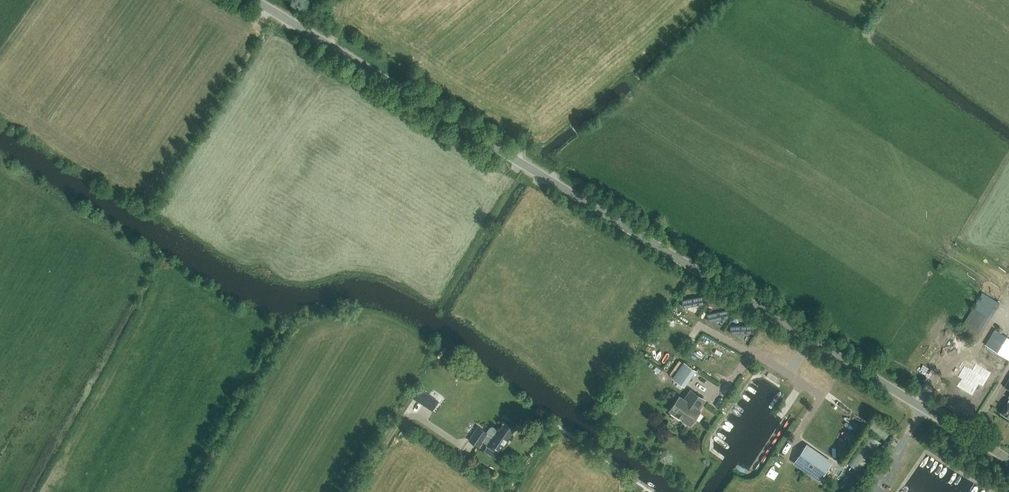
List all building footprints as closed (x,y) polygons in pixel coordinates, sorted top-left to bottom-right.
[(977,340),(1000,303),(982,292),(960,329),(974,338),(977,340)] [(705,295),(685,299),(687,307),(707,302),(705,295)] [(711,319),(732,318),(731,310),(710,311),(711,319)] [(1008,357),(1008,337),(995,329),(986,344),(1008,358),(1008,357)] [(679,371),(676,377),(689,386),(700,369),(683,358),(676,369),(679,371)] [(964,380),(959,388),(975,397),(981,385),(985,388),(994,374),(978,365),(975,371),(971,369),(970,369),(967,367),(960,378),(964,380)] [(419,387),(412,397),(432,411),(439,401),(419,387)] [(697,410),(704,400),(694,393),(688,403),(680,397),(671,410),(683,419),(683,420),(683,423),(685,424),(688,423),(689,423),(691,424),(699,411),(697,410)] [(1001,412),(1008,418),(1008,399),(1001,412)] [(885,440),(892,433),(878,420),(872,427),(885,440)] [(499,430),(493,426),(491,427),(489,428),(486,433),(477,427),(469,440),(476,445),(480,440),(501,453),(508,443),(507,443),(510,438),(509,437),(514,430),(504,423),(499,430)] [(847,463),(860,472),(881,443),(868,434),(847,463)] [(807,445),(795,462),(820,479),(831,462),(807,445)]
